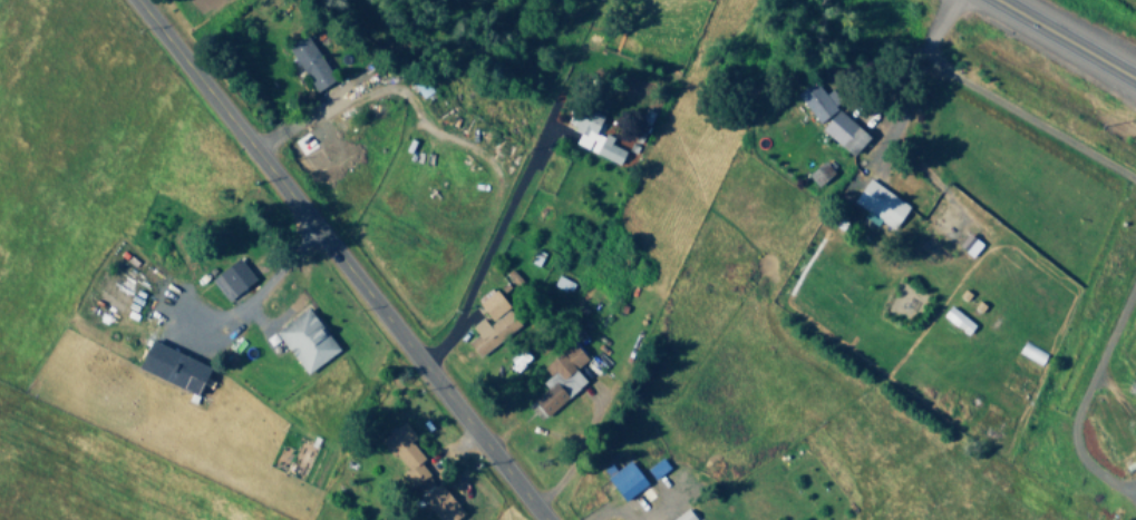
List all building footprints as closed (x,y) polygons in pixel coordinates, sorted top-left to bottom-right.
[(331,81),(305,34),(285,45),(311,92),(331,81)] [(822,94),(812,80),(794,94),(815,122),(840,102),(829,88),(822,94)] [(617,163),(623,150),(607,144),(610,139),(593,132),(600,115),(588,110),(586,116),(570,109),(564,124),(578,130),(571,144),(617,163)] [(850,155),(866,135),(835,109),(819,129),(850,155)] [(831,171),(821,160),(805,175),(815,186),(831,171)] [(850,202),(865,211),(861,218),(873,226),(876,221),(891,230),(906,204),(865,179),(850,202)] [(969,257),(979,244),(965,233),(955,246),(969,257)] [(232,296),(253,279),(235,257),(208,280),(219,294),(226,289),(232,296)] [(518,326),(494,290),(474,303),(483,316),(467,326),(474,335),(465,342),(474,356),(518,326)] [(964,335),(972,325),(947,305),(939,315),(964,335)] [(303,374),(336,349),(304,307),(272,332),(303,374)] [(207,367),(148,339),(135,368),(194,395),(207,367)] [(583,381),(573,369),(585,359),(569,341),(539,367),(549,378),(551,376),(554,379),(529,400),(543,416),(583,381)] [(378,439),(403,472),(401,474),(416,495),(432,483),(416,462),(421,459),(408,441),(413,437),(402,421),(378,439)] [(623,501),(645,483),(625,460),(612,472),(610,469),(601,476),(623,501)] [(436,519),(452,519),(461,513),(435,482),(417,497),(436,519)] [(693,519),(684,508),(668,519),(692,519),(693,519)]
